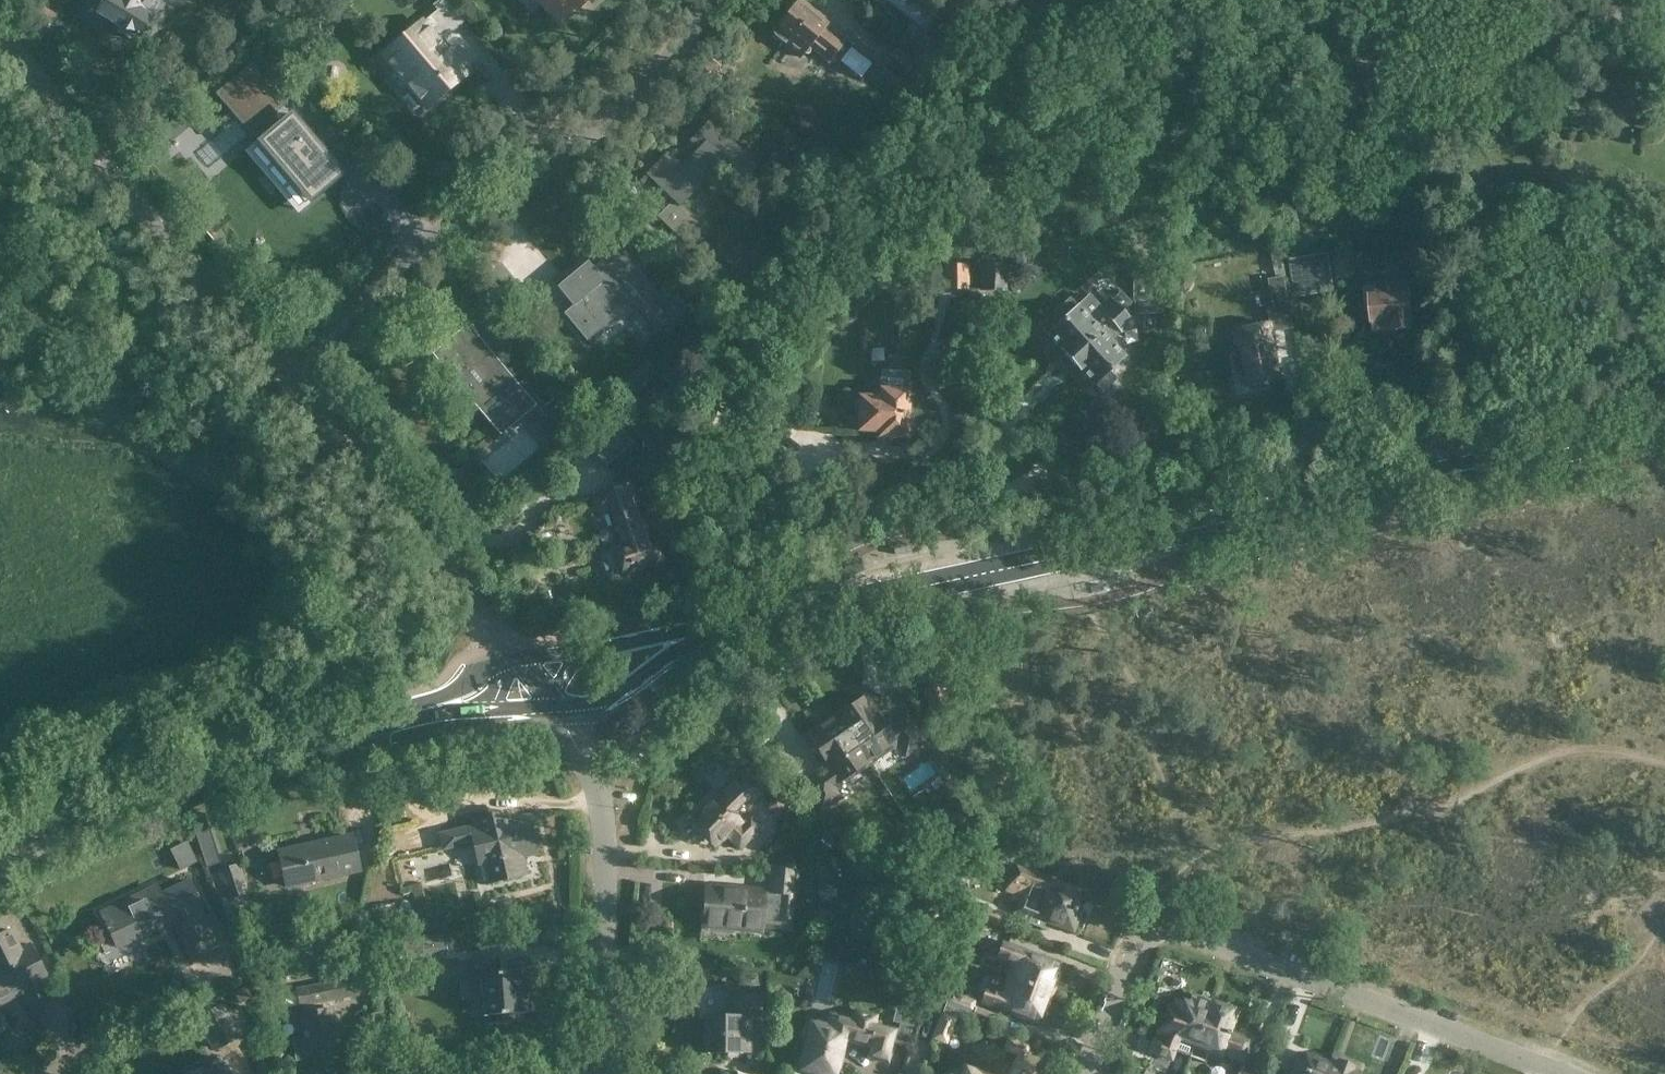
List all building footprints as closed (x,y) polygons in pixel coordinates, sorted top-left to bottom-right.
[(97,13),(120,26),(117,31),(129,38),(132,34),(138,38),(150,17),(154,20),(165,2),(163,0),(105,0),(97,13)] [(559,20),(566,13),(575,6),(577,8),(585,0),(540,0),(559,20)] [(801,57),(810,46),(829,61),(845,42),(826,27),(829,23),(800,0),(797,0),(774,27),(774,28),(774,29),(773,31),(773,32),(774,33),(774,34),(774,35),(775,36),(801,57)] [(447,1),(445,3),(436,10),(454,31),(464,22),(447,1)] [(466,73),(465,72),(464,72),(428,30),(434,25),(428,17),(383,55),(384,56),(376,62),(387,75),(395,69),(408,85),(410,83),(427,104),(425,106),(426,107),(466,73)] [(935,41),(922,56),(936,68),(949,52),(935,41)] [(882,66),(901,81),(917,61),(898,46),(882,66)] [(272,131),(260,141),(310,200),(341,173),(291,114),(279,125),(269,114),(282,103),(251,67),(238,77),(237,76),(231,81),(232,83),(219,93),(250,130),(262,119),(272,131)] [(718,165),(738,185),(756,167),(709,120),(690,139),(698,148),(681,164),(667,152),(647,175),(674,199),(657,216),(685,244),(703,226),(681,204),(718,165)] [(1281,245),(1271,247),(1272,256),(1282,254),(1281,245)] [(587,261),(557,286),(578,312),(569,319),(587,340),(612,319),(634,301),(658,330),(687,306),(674,291),(663,300),(617,246),(592,267),(587,261)] [(1329,251),(1290,257),(1296,296),(1335,289),(1329,251)] [(1006,265),(982,265),(982,289),(1006,289),(1006,265)] [(967,266),(944,266),(944,289),(967,289),(967,266)] [(1161,299),(1163,299),(1163,274),(1133,274),(1133,299),(1136,299),(1161,299)] [(1275,305),(1268,306),(1271,323),(1272,326),(1293,322),(1284,275),(1276,277),(1271,284),(1275,305)] [(1408,283),(1363,286),(1365,306),(1371,305),(1373,331),(1411,328),(1408,283)] [(1070,297),(1041,324),(1049,332),(1047,334),(1070,360),(1126,308),(1131,304),(1120,292),(1111,301),(1112,301),(1102,310),(1089,295),(1078,306),(1070,297)] [(521,296),(507,307),(524,327),(538,316),(521,296)] [(1136,299),(1136,312),(1161,312),(1161,299),(1136,299)] [(1070,360),(1093,384),(1095,383),(1101,390),(1114,378),(1107,371),(1124,356),(1111,341),(1131,322),(1125,316),(1130,312),(1126,308),(1070,360)] [(1272,326),(1271,323),(1234,330),(1237,344),(1242,347),(1243,355),(1236,356),(1234,360),(1235,369),(1239,372),(1247,371),(1249,386),(1282,381),(1272,326)] [(469,369),(461,360),(451,369),(501,427),(527,405),(493,365),(480,375),(472,366),(469,369)] [(908,414),(909,389),(907,389),(908,372),(881,371),(880,388),(879,388),(879,397),(858,396),(857,431),(878,431),(878,436),(907,437),(907,434),(912,435),(913,414),(908,414)] [(658,377),(620,410),(631,422),(660,397),(665,404),(674,396),(658,377)] [(581,415),(561,393),(541,410),(565,439),(577,430),(572,423),(581,415)] [(612,417),(586,439),(607,464),(633,441),(612,417)] [(1146,420),(1142,437),(1154,440),(1159,423),(1146,420)] [(1056,468),(1040,470),(1041,485),(1058,483),(1056,468)] [(661,560),(633,482),(606,492),(622,535),(623,535),(626,542),(611,548),(620,575),(661,560)] [(949,708),(941,684),(925,689),(933,713),(949,708)] [(869,761),(896,743),(905,756),(925,742),(907,715),(887,729),(864,696),(850,706),(848,704),(836,712),(837,714),(837,715),(869,761)] [(837,715),(807,735),(831,770),(805,788),(821,811),(840,797),(832,785),(838,781),(839,782),(856,771),(857,773),(870,764),(868,762),(869,761),(837,715)] [(743,823),(732,811),(744,799),(750,805),(760,794),(741,774),(727,787),(723,787),(717,793),(717,797),(712,802),(708,802),(703,807),(703,811),(690,824),(714,847),(726,835),(739,848),(762,826),(751,815),(743,823)] [(780,813),(786,799),(771,793),(766,808),(780,813)] [(522,875),(517,853),(536,849),(528,817),(501,824),(500,819),(442,833),(446,848),(480,840),(484,857),(488,856),(494,881),(522,875)] [(929,823),(918,831),(928,846),(940,838),(929,823)] [(359,870),(351,836),(279,852),(286,886),(359,870)] [(246,892),(237,865),(220,871),(229,898),(246,892)] [(795,893),(797,870),(772,868),(770,891),(785,892),(795,893)] [(1046,920),(1072,929),(1078,912),(1074,911),(1075,909),(1072,908),(1078,891),(1016,868),(1013,876),(1011,875),(1008,883),(1010,884),(1009,888),(1025,894),(1019,909),(1026,912),(1022,921),(1043,928),(1046,920)] [(144,891),(101,912),(106,922),(103,924),(106,929),(109,928),(118,947),(157,928),(173,921),(176,927),(191,958),(217,946),(199,908),(201,907),(189,881),(149,900),(144,891)] [(706,887),(703,924),(708,925),(707,930),(733,932),(734,927),(761,929),(763,911),(783,912),(785,892),(770,891),(764,890),(737,888),(736,890),(706,887)] [(1005,913),(981,904),(976,917),(999,926),(1005,913)] [(10,929),(0,934),(0,1004),(23,992),(35,1017),(55,1006),(43,982),(48,979),(30,944),(29,944),(31,948),(22,952),(10,929)] [(445,934),(426,936),(427,955),(447,953),(445,934)] [(997,955),(1013,961),(1008,976),(1051,992),(1057,977),(1052,976),(1057,963),(1002,943),(997,955)] [(505,1014),(532,1012),(530,992),(526,992),(525,984),(517,985),(516,971),(497,972),(496,957),(469,959),(470,979),(482,978),(486,1024),(506,1022),(505,1014)] [(766,984),(766,972),(748,972),(748,984),(766,984)] [(1040,1008),(1045,1010),(1051,992),(1008,976),(1001,994),(985,988),(981,1001),(1036,1021),(1040,1008)] [(297,989),(299,1004),(300,1005),(307,1004),(308,1012),(300,1014),(305,1037),(290,1040),(294,1060),(338,1051),(330,1008),(324,1009),(323,1001),(358,994),(354,978),(297,989)] [(234,990),(239,1000),(251,994),(246,983),(234,990)] [(941,1012),(957,1019),(958,1017),(960,1018),(963,1010),(971,1013),(977,998),(953,988),(943,1011),(941,1010),(941,1012)] [(761,996),(730,996),(730,1016),(705,1016),(705,1053),(748,1053),(748,1026),(761,1026),(761,996)] [(1154,1038),(1150,1051),(1170,1058),(1174,1049),(1189,1055),(1190,1052),(1193,1045),(1210,1001),(1209,1001),(1208,1004),(1191,997),(1188,1004),(1176,1000),(1169,997),(1154,1038)] [(1237,1012),(1210,1001),(1193,1045),(1190,1052),(1202,1057),(1205,1050),(1220,1056),(1222,1051),(1226,1053),(1228,1057),(1232,1058),(1237,1057),(1242,1059),(1249,1038),(1244,1036),(1242,1033),(1238,1031),(1233,1032),(1229,1031),(1237,1012)] [(897,1005),(893,1021),(913,1026),(917,1010),(897,1005)] [(222,1006),(200,1017),(216,1048),(238,1036),(222,1006)] [(852,1040),(854,1043),(862,1045),(865,1043),(872,1045),(869,1056),(886,1060),(894,1030),(872,1025),(874,1016),(856,1012),(854,1020),(830,1014),(827,1026),(810,1022),(809,1025),(806,1028),(804,1036),(805,1040),(798,1071),(812,1073),(817,1073),(818,1070),(836,1073),(845,1038),(852,1040)] [(947,1044),(957,1019),(941,1012),(930,1038),(947,1044)] [(1037,1070),(1021,1064),(1024,1056),(1028,1045),(1008,1038),(1004,1049),(1019,1054),(1011,1073),(1035,1073),(1037,1070)] [(1328,1064),(1298,1053),(1290,1073),(1325,1073),(1328,1064)] [(1361,1067),(1331,1056),(1328,1064),(1325,1073),(1358,1073),(1361,1067)] [(189,1073),(230,1073),(221,1057),(189,1073)] [(964,1066),(961,1073),(985,1073),(964,1066)]
